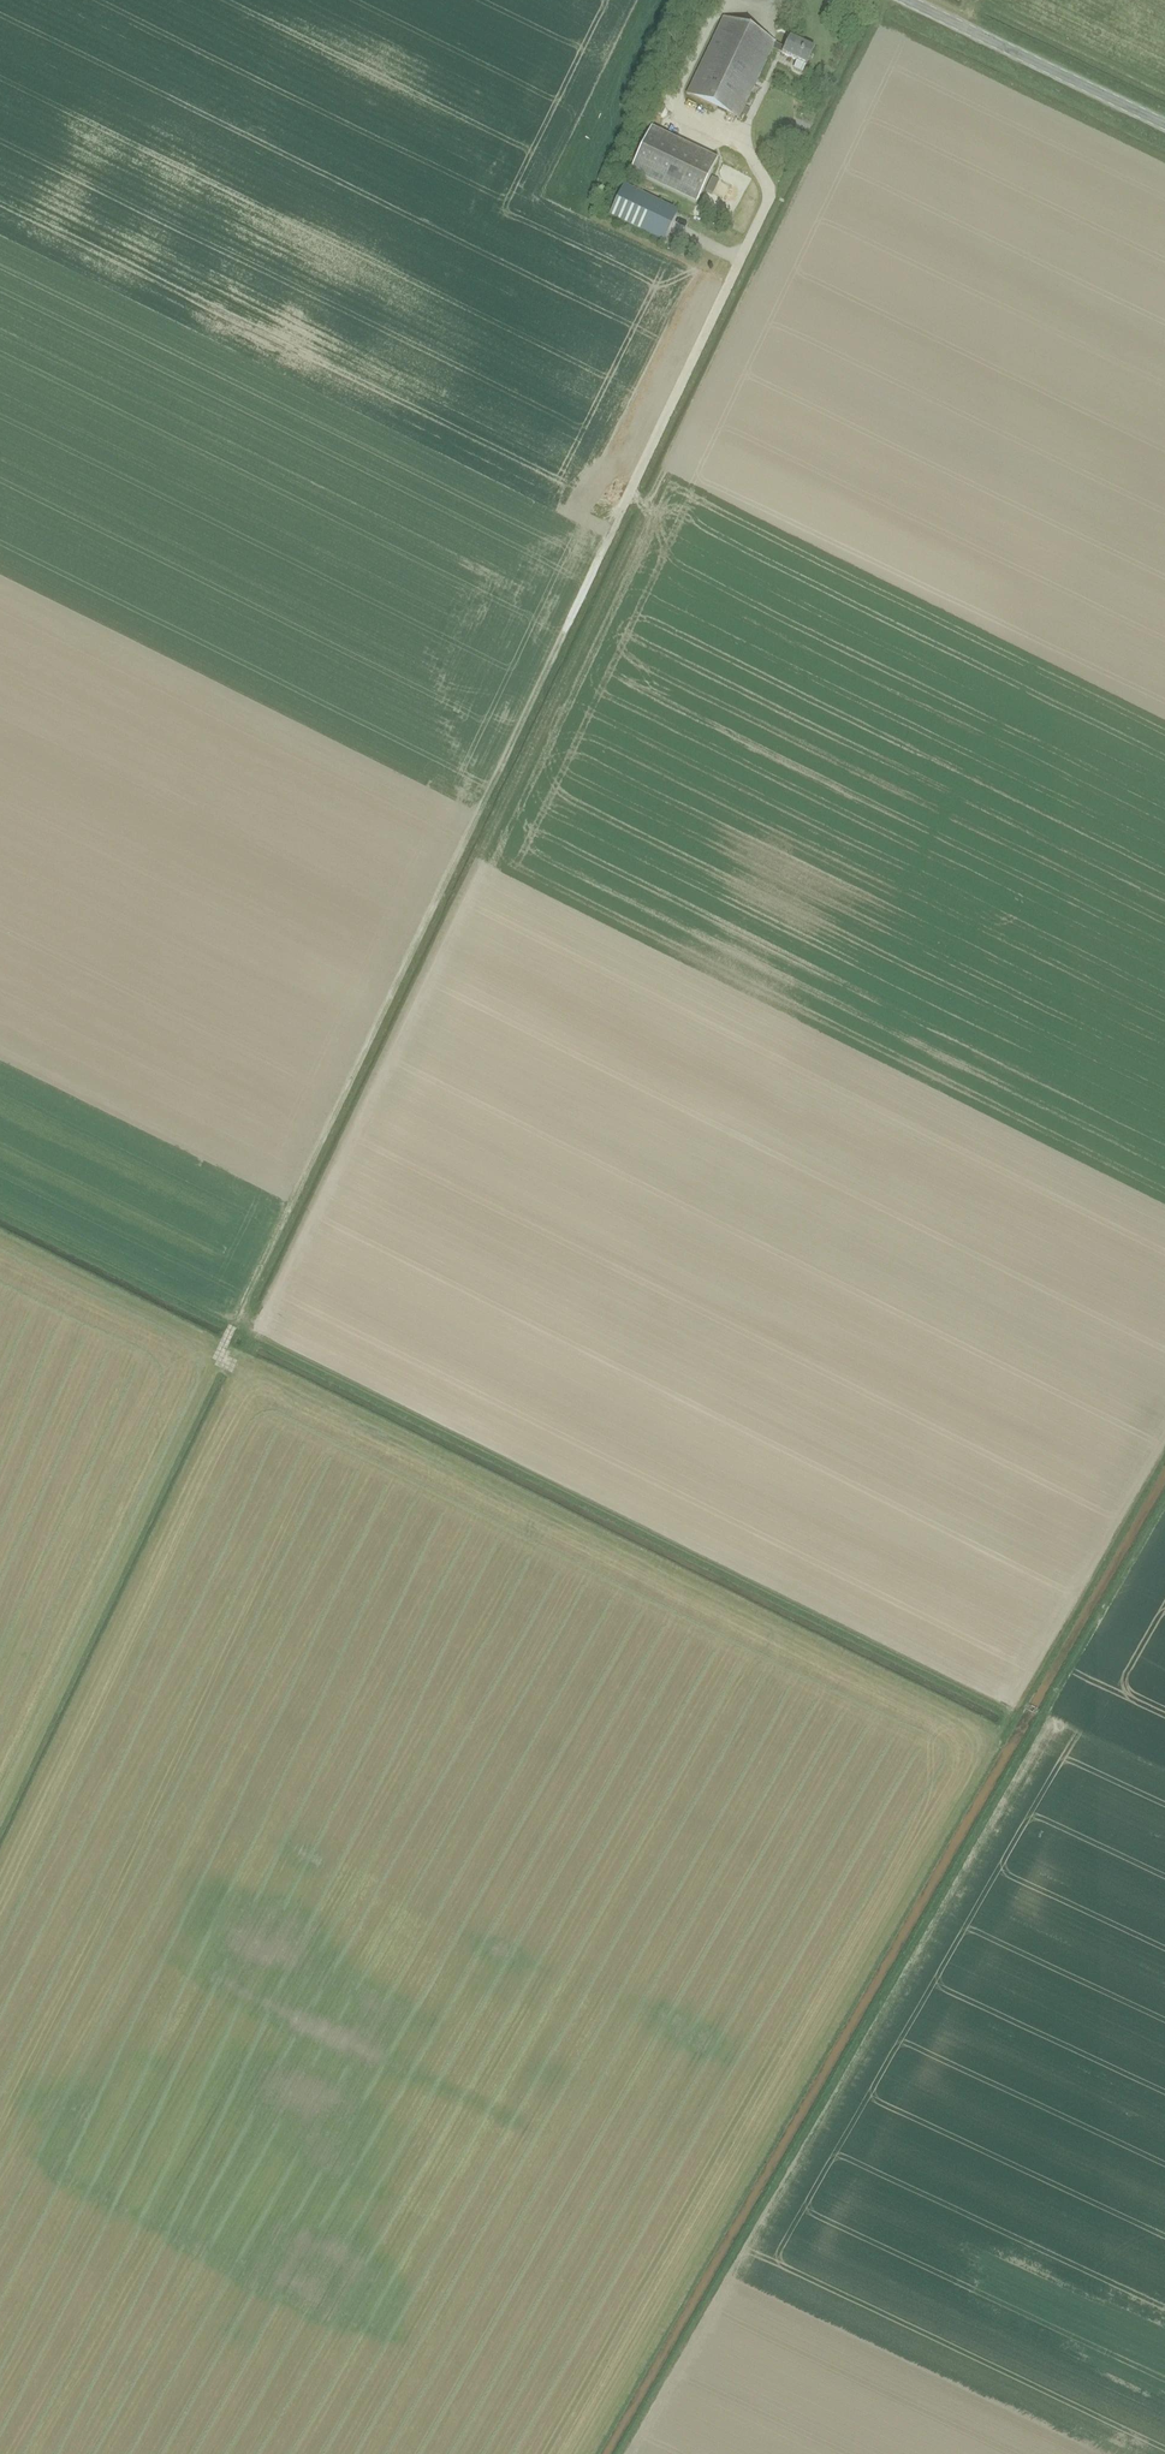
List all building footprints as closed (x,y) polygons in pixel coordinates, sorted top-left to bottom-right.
[(806,65),(814,48),(791,37),(786,46),(724,16),(687,93),(739,119),(773,49),(806,65)] [(697,205),(719,161),(651,128),(630,173),(697,205)] [(654,234),(668,238),(672,227),(658,222),(654,234)]
